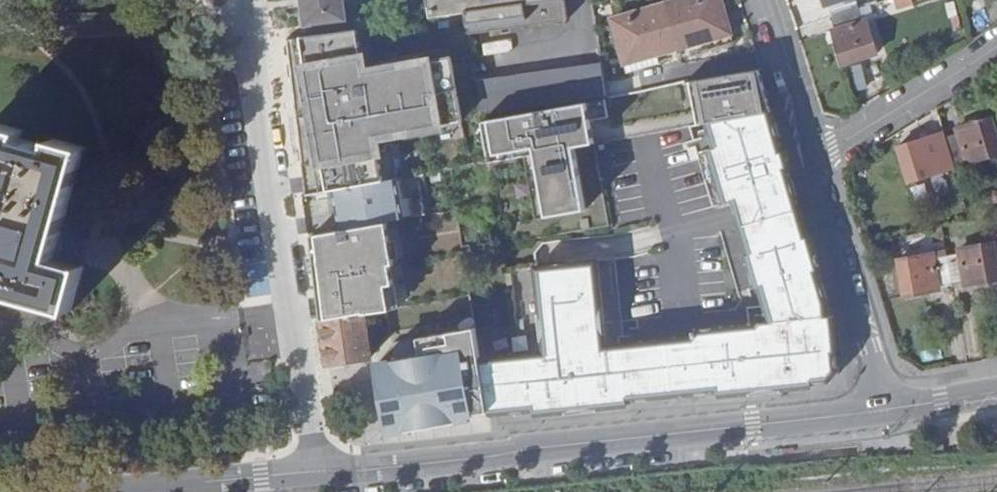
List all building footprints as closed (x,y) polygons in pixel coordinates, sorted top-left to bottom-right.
[(320,17),(346,14),(344,0),(301,0),(303,15),(304,19),(312,18),(320,17)] [(465,32),(568,15),(565,0),(425,0),(428,19),(462,15),(465,32)] [(664,8),(680,57),(729,46),(719,0),(699,0),(664,8)] [(864,10),(860,0),(826,0),(828,7),(833,6),(837,19),(864,10)] [(913,6),(911,0),(885,0),(884,0),(887,13),(913,6)] [(623,70),(680,57),(664,8),(612,19),(623,70)] [(867,22),(864,10),(837,19),(841,31),(836,33),(846,65),(882,53),(872,21),(867,22)] [(320,30),(348,28),(346,14),(320,17),(320,30)] [(304,19),(303,15),(275,18),(278,35),(304,32),(313,31),(312,18),(304,19)] [(326,163),(329,184),(384,175),(380,154),(388,153),(385,138),(447,128),(445,120),(460,118),(450,55),(435,58),(434,50),(372,61),(369,46),(362,47),(359,26),(348,28),(320,30),(313,31),(304,32),(308,56),(300,58),(311,121),(318,165),(326,163)] [(602,56),(473,78),(480,119),(483,118),(610,97),(602,56)] [(849,69),(854,91),(867,88),(862,66),(849,69)] [(610,97),(483,118),(491,165),(532,159),(541,220),(587,213),(578,151),(601,148),(596,117),(613,115),(610,97)] [(777,113),(716,125),(723,151),(716,153),(729,202),(736,199),(795,182),(791,167),(794,166),(791,153),(788,154),(777,113)] [(996,116),(957,127),(959,133),(947,137),(954,161),(966,158),(967,163),(996,154),(996,117),(996,116)] [(65,221),(86,143),(59,136),(57,141),(24,133),(26,126),(0,119),(0,174),(2,174),(0,182),(0,293),(2,286),(72,305),(84,263),(56,254),(65,221)] [(954,161),(947,137),(933,141),(931,136),(898,145),(908,180),(942,171),(940,165),(954,161)] [(345,228),(374,224),(370,193),(404,188),(403,177),(339,187),(342,204),(345,228)] [(802,207),(800,198),(795,182),(736,199),(738,208),(743,225),(802,207)] [(818,267),(822,266),(813,233),(809,234),(802,207),(743,225),(750,252),(746,253),(754,279),(761,277),(766,297),(770,296),(778,323),(828,317),(831,313),(818,267)] [(385,222),(315,232),(318,258),(320,276),(390,264),(385,222)] [(953,289),(965,287),(966,291),(996,286),(996,242),(994,243),(995,248),(959,255),(960,259),(948,261),(953,289)] [(953,289),(948,261),(933,263),(932,259),(900,265),(906,302),(939,296),(938,291),(953,289)] [(536,270),(546,352),(606,344),(596,263),(536,270)] [(368,311),(370,327),(388,324),(386,308),(368,311)] [(368,311),(324,316),(331,363),(375,356),(370,327),(368,311)] [(832,315),(831,313),(828,317),(778,323),(668,336),(606,344),(546,352),(546,354),(482,363),(487,401),(489,414),(536,409),(536,414),(629,404),(628,398),(675,393),(719,389),(720,393),(811,384),(811,379),(828,376),(838,365),(836,344),(838,344),(836,315),(832,315)] [(489,414),(477,330),(420,338),(423,356),(378,364),(390,431),(451,421),(451,419),(489,414)]
